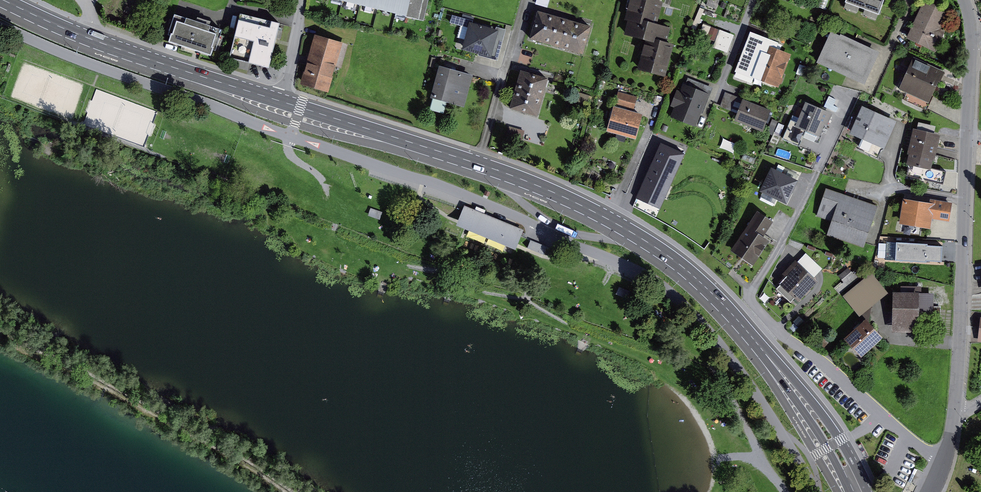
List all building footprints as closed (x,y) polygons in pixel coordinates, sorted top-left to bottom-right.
[(427,19),(432,0),(346,0),(427,19)] [(629,18),(632,19),(628,33),(650,38),(642,68),(670,75),(679,42),(670,40),(674,26),(661,22),(667,0),(666,0),(634,0),(629,18)] [(852,0),(886,12),(890,0),(852,0)] [(932,0),(928,0),(911,37),(940,51),(951,29),(945,26),(953,10),(932,0)] [(730,4),(726,15),(735,18),(739,7),(730,4)] [(287,20),(242,9),(230,57),(275,68),(287,20)] [(597,25),(542,9),(534,37),(589,52),(597,25)] [(200,18),(178,11),(176,18),(173,17),(168,32),(174,34),(172,42),(215,55),(217,47),(223,49),(227,35),(224,34),(226,27),(213,23),(215,19),(201,15),(200,18)] [(707,22),(702,35),(726,44),(731,31),(707,22)] [(475,23),(467,49),(496,57),(503,30),(475,23)] [(307,70),(303,82),(332,91),(339,66),(344,67),(352,42),(318,33),(310,59),(312,60),(309,70),(307,70)] [(869,79),(880,55),(835,33),(823,59),(869,79)] [(756,58),(761,60),(755,76),(783,87),(796,52),(784,48),(786,42),(766,34),(756,58)] [(917,56),(903,88),(933,101),(947,69),(917,56)] [(436,97),(432,109),(447,114),(450,101),(467,106),(477,74),(444,64),(434,96),(436,97)] [(553,77),(525,68),(514,106),(541,115),(553,77)] [(674,105),(677,106),(674,116),(699,126),(704,112),(706,113),(716,87),(691,77),(689,83),(687,83),(684,90),(680,88),(674,105)] [(610,131),(619,133),(617,138),(629,141),(631,136),(641,139),(648,113),(637,110),(641,96),(622,90),(618,105),(617,105),(610,131)] [(726,92),(721,105),(738,112),(743,98),(726,92)] [(777,108),(747,98),(739,120),(769,130),(777,108)] [(825,134),(829,123),(832,125),(837,112),(810,101),(800,125),(825,134)] [(867,104),(855,131),(890,147),(902,120),(867,104)] [(149,107),(141,130),(150,133),(158,110),(149,107)] [(528,130),(513,125),(509,138),(524,143),(528,130)] [(912,153),(914,153),(912,162),(936,168),(938,158),(940,158),(946,133),(918,127),(912,153)] [(676,142),(669,159),(687,166),(694,149),(676,142)] [(683,169),(660,159),(655,170),(653,169),(647,182),(649,183),(643,195),(666,206),(683,169)] [(697,160),(692,169),(707,177),(712,168),(697,160)] [(822,213),(837,218),(832,233),(869,246),(883,205),(830,187),(822,213)] [(935,197),(934,201),(908,197),(905,222),(936,227),(937,217),(955,219),(958,201),(935,197)] [(520,247),(528,228),(470,204),(461,223),(520,247)] [(386,210),(374,206),(371,215),(383,219),(386,210)] [(763,209),(734,249),(757,264),(775,239),(768,234),(778,220),(763,209)] [(929,243),(899,242),(898,260),(929,261),(929,243)] [(787,272),(790,275),(784,281),(785,283),(780,288),(794,301),(799,297),(803,301),(823,280),(818,275),(826,268),(810,252),(802,260),(800,259),(787,272)] [(847,281),(839,289),(843,294),(862,277),(852,266),(842,275),(847,281)] [(876,271),(848,295),(865,315),(893,291),(876,271)] [(634,290),(622,286),(619,294),(632,298),(634,290)] [(911,290),(898,290),(898,331),(924,331),(924,320),(945,320),(945,306),(938,306),(938,292),(925,292),(926,286),(911,286),(911,290)] [(871,316),(849,337),(866,356),(889,335),(871,316)]
